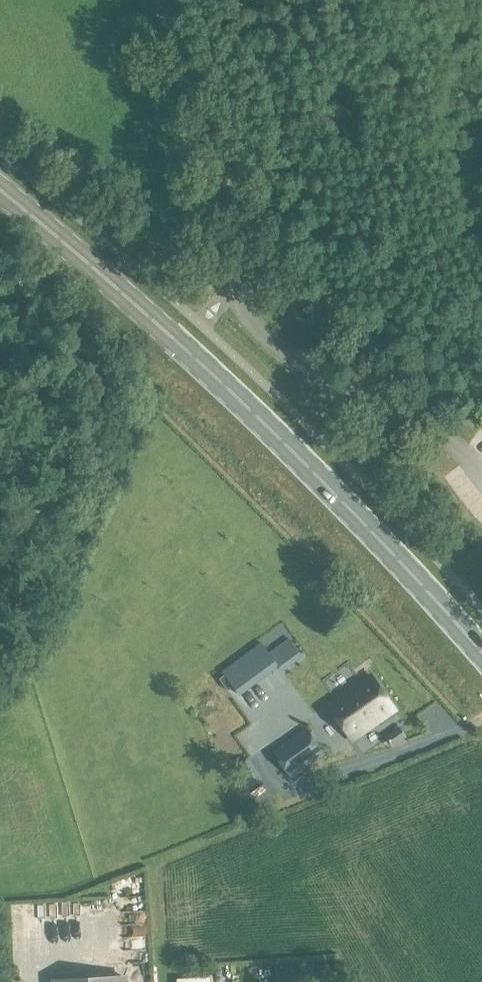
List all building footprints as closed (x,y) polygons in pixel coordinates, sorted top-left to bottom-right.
[(226,675),(221,679),(229,691),(234,687),(240,695),(269,674),(279,667),(280,666),(270,653),(263,644),(224,672),(226,675)] [(371,676),(330,706),(354,740),(396,710),(371,676)] [(400,726),(386,736),(394,748),(408,738),(400,726)] [(307,727),(273,752),(292,779),(326,755),(307,727)]
